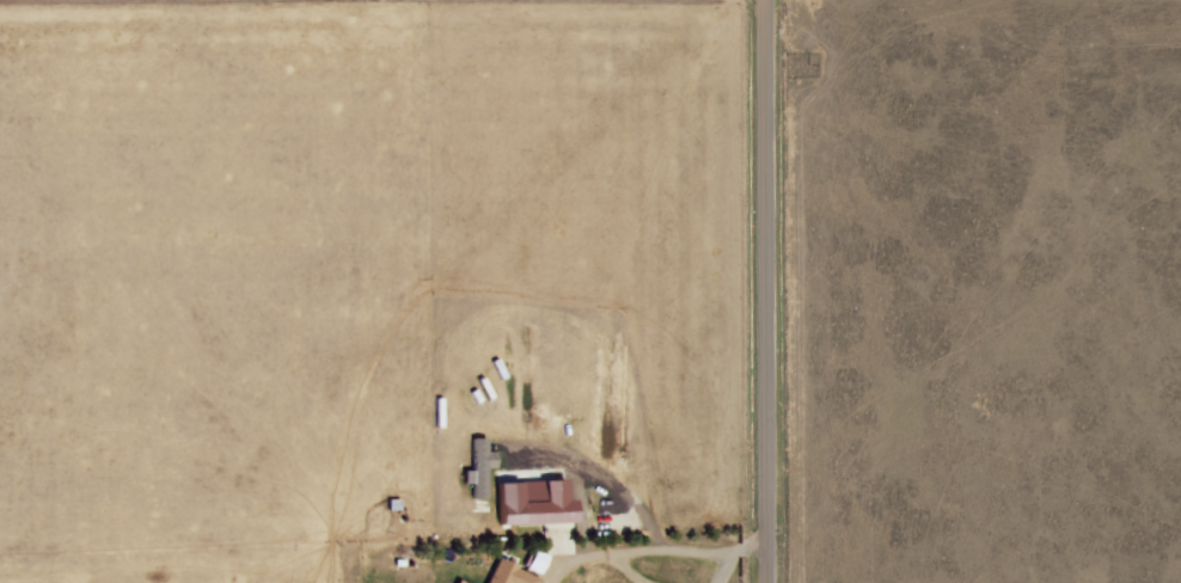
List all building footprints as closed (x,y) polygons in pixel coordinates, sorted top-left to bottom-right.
[(471,469),(462,469),(462,483),(470,483),(471,498),(485,498),(484,468),(492,468),(492,451),(484,451),(484,437),(470,437),(471,469)] [(518,523),(572,522),(571,499),(563,499),(562,479),(540,480),(541,501),(517,501),(518,523)] [(524,567),(538,573),(545,555),(531,549),(524,567)] [(537,576),(495,559),(485,582),(534,582),(537,576)]
